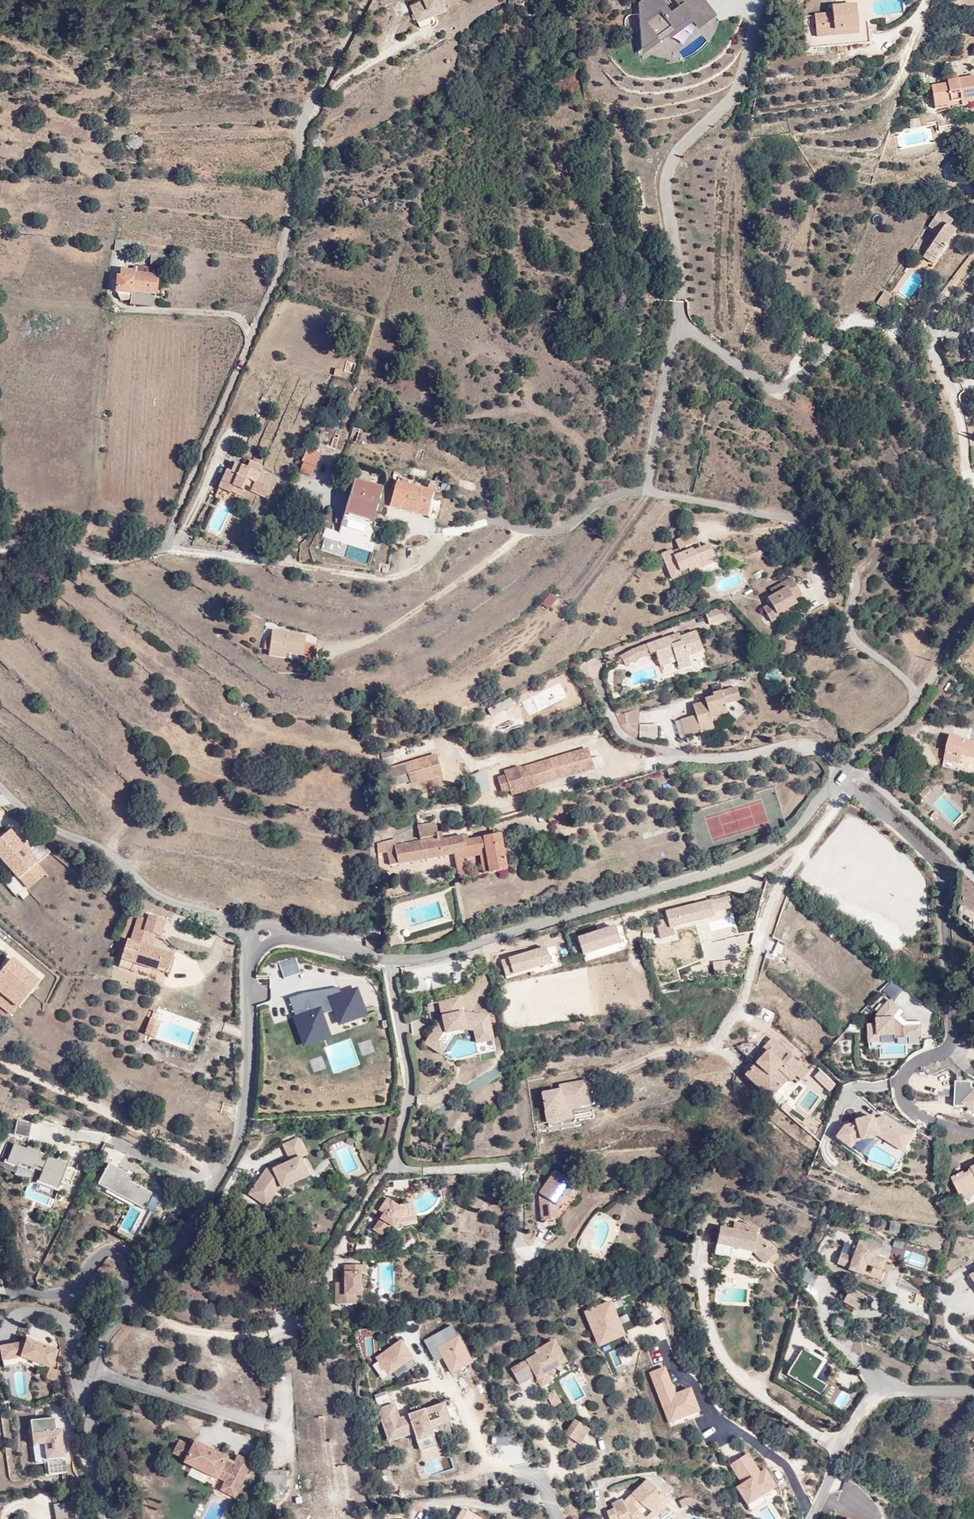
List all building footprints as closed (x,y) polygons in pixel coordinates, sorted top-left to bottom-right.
[(413,15),(420,29),(435,23),(432,17),(448,11),(442,0),(421,0),(422,1),(416,4),(420,11),(413,15)] [(702,0),(644,0),(638,4),(641,51),(664,34),(666,37),(689,19),(693,24),(702,16),(707,23),(715,17),(702,0)] [(409,7),(413,15),(420,11),(416,4),(409,7)] [(822,15),(824,38),(866,34),(863,6),(840,8),(840,14),(822,15)] [(939,85),(941,105),(970,101),(970,105),(973,105),(973,77),(966,78),(966,72),(954,74),(955,83),(939,85)] [(156,134),(146,133),(145,145),(156,146),(156,134)] [(963,245),(955,239),(962,228),(955,224),(959,218),(945,208),(940,215),(937,213),(926,229),(936,238),(926,254),(945,269),(963,245)] [(113,247),(126,247),(126,238),(114,238),(113,247)] [(170,256),(165,255),(157,255),(150,255),(150,264),(169,266),(170,256)] [(130,278),(118,275),(115,292),(130,295),(129,301),(128,303),(153,307),(156,276),(153,275),(154,269),(136,266),(135,273),(131,273),(130,278)] [(118,268),(118,275),(130,278),(131,273),(131,270),(118,268)] [(913,285),(921,283),(919,273),(911,274),(913,285)] [(130,295),(117,292),(116,295),(119,299),(129,301),(130,295)] [(892,299),(884,307),(891,314),(899,305),(892,299)] [(346,361),(344,371),(352,373),(355,363),(346,361)] [(332,451),(337,439),(312,430),(307,442),(332,451)] [(319,454),(307,449),(302,462),(303,462),(300,471),(310,475),(319,454)] [(259,471),(260,468),(262,463),(250,458),(246,466),(259,471)] [(256,482),(259,471),(246,466),(230,460),(219,488),(230,492),(231,489),(233,484),(242,487),(246,477),(256,482)] [(278,475),(260,468),(259,471),(256,482),(273,487),(278,475)] [(481,484),(462,479),(460,487),(479,493),(481,484)] [(382,489),(354,480),(344,514),(358,518),(354,529),(357,530),(356,532),(380,540),(384,527),(373,523),(382,489)] [(433,492),(396,481),(389,505),(425,516),(433,492)] [(270,495),(273,487),(256,482),(253,488),(270,495)] [(219,537),(233,505),(218,499),(204,531),(219,537)] [(700,549),(694,533),(675,541),(679,549),(681,554),(674,557),(672,552),(671,550),(661,554),(672,580),(681,576),(680,573),(687,570),(688,573),(708,565),(706,561),(715,557),(709,545),(700,549)] [(793,599),(801,595),(791,578),(783,582),(787,588),(767,598),(770,604),(763,608),(770,622),(779,618),(777,615),(796,604),(793,599)] [(767,598),(787,588),(783,582),(764,593),(767,598)] [(540,603),(547,609),(556,599),(550,593),(540,603)] [(705,614),(709,624),(726,619),(722,608),(705,614)] [(695,632),(679,637),(681,642),(671,645),(668,637),(631,650),(620,657),(625,666),(636,660),(655,653),(660,667),(669,664),(667,660),(674,657),(676,662),(677,665),(688,661),(687,657),(702,651),(695,632)] [(671,645),(681,642),(679,637),(678,633),(668,637),(671,645)] [(269,654),(286,656),(303,659),(302,665),(316,667),(317,648),(305,647),(306,640),(272,635),(269,654)] [(688,661),(677,665),(679,670),(690,666),(688,661)] [(776,684),(783,674),(771,667),(765,677),(776,684)] [(725,704),(740,700),(736,687),(712,693),(713,697),(704,699),(705,702),(692,705),(695,716),(680,720),(685,740),(701,736),(701,732),(713,729),(711,722),(720,720),(719,716),(727,714),(725,704)] [(509,697),(487,708),(492,716),(513,706),(509,697)] [(638,709),(617,716),(620,722),(621,725),(623,729),(625,731),(628,733),(632,736),(636,738),(639,739),(639,728),(638,709)] [(657,744),(656,727),(639,728),(639,739),(639,740),(643,741),(657,744)] [(942,757),(958,761),(960,753),(973,757),(973,740),(948,733),(942,757)] [(385,764),(436,749),(433,737),(381,753),(385,764)] [(594,769),(588,748),(521,768),(520,767),(504,771),(505,775),(497,777),(502,793),(510,791),(511,795),(527,790),(527,789),(594,769)] [(405,764),(406,768),(437,759),(436,755),(405,764)] [(442,775),(437,759),(406,768),(405,764),(390,768),(395,786),(411,782),(411,784),(442,775)] [(683,765),(667,770),(670,779),(686,774),(683,765)] [(598,774),(578,779),(580,787),(600,782),(598,774)] [(914,789),(921,796),(930,787),(923,780),(914,789)] [(559,801),(545,804),(545,805),(549,822),(564,818),(559,801)] [(933,808),(928,813),(933,817),(937,813),(933,808)] [(417,826),(420,839),(432,837),(432,836),(432,835),(437,834),(435,822),(417,826)] [(0,840),(0,860),(26,891),(48,873),(12,830),(0,840)] [(482,874),(506,870),(500,834),(482,837),(468,839),(463,840),(462,836),(432,840),(431,840),(431,838),(403,844),(403,843),(396,845),(395,839),(377,844),(378,854),(387,853),(390,866),(398,864),(453,855),(457,879),(466,877),(463,859),(479,856),(482,874)] [(49,853),(42,843),(33,849),(25,838),(23,840),(37,861),(49,853)] [(395,898),(392,890),(385,892),(387,900),(395,898)] [(729,896),(711,901),(713,912),(732,908),(729,896)] [(711,901),(700,903),(665,912),(669,929),(715,917),(713,912),(711,901)] [(148,920),(144,931),(156,935),(161,936),(166,922),(149,916),(148,920)] [(575,937),(581,956),(619,944),(613,925),(575,937)] [(676,947),(673,931),(666,933),(670,948),(676,947)] [(378,942),(366,941),(366,947),(378,951),(378,942)] [(173,955),(141,945),(141,947),(130,943),(128,948),(125,947),(119,967),(132,971),(134,964),(157,971),(158,967),(168,970),(173,955)] [(556,946),(547,948),(549,964),(558,963),(556,946)] [(544,947),(500,959),(505,978),(549,966),(544,947)] [(41,982),(7,957),(0,965),(0,1007),(14,1017),(41,982)] [(280,962),(285,977),(299,972),(294,957),(280,962)] [(894,999),(902,989),(891,981),(884,992),(894,999)] [(340,989),(289,997),(287,998),(286,1001),(285,1003),(286,1006),(291,1005),(303,1042),(325,1035),(320,1018),(325,1017),(335,1012),(336,1017),(342,1015),(345,1023),(363,1017),(360,1008),(364,1006),(359,991),(344,996),(343,992),(341,993),(340,989)] [(439,1002),(442,1018),(424,1044),(441,1055),(446,1047),(445,1047),(437,1041),(441,1035),(462,1030),(466,1030),(473,1031),(478,1055),(494,1051),(492,1041),(493,1041),(488,1016),(462,1013),(459,998),(439,1002)] [(921,1035),(921,1025),(905,1026),(895,1027),(895,1017),(892,1018),(900,1007),(889,999),(878,1014),(879,1023),(869,1024),(870,1047),(882,1046),(882,1044),(896,1043),(896,1037),(921,1035)] [(895,1027),(905,1026),(895,1017),(895,1027)] [(150,1023),(145,1036),(154,1039),(158,1027),(150,1023)] [(437,1041),(445,1047),(452,1035),(463,1033),(462,1030),(441,1035),(437,1041)] [(801,1080),(808,1073),(789,1055),(789,1054),(772,1038),(762,1048),(755,1042),(743,1042),(736,1047),(752,1062),(754,1064),(744,1075),(769,1099),(787,1079),(790,1082),(796,1076),(801,1080)] [(324,1046),(330,1074),(358,1067),(351,1040),(324,1046)] [(926,1082),(935,1075),(926,1066),(923,1065),(917,1070),(918,1075),(926,1082)] [(570,1109),(590,1106),(586,1081),(559,1086),(559,1090),(542,1093),(547,1123),(571,1119),(570,1109)] [(954,1110),(973,1110),(973,1094),(971,1094),(971,1081),(954,1081),(954,1110)] [(854,1124),(844,1127),(836,1137),(850,1148),(857,1154),(860,1151),(868,1158),(869,1149),(871,1138),(878,1136),(902,1151),(912,1134),(884,1117),(874,1120),(873,1116),(854,1121),(854,1124)] [(17,1118),(14,1132),(26,1135),(29,1120),(17,1118)] [(265,1168),(255,1182),(278,1190),(280,1187),(307,1175),(301,1157),(306,1154),(299,1138),(283,1144),(291,1161),(282,1165),(267,1171),(265,1168)] [(60,1188),(68,1160),(12,1145),(7,1162),(17,1165),(14,1175),(60,1188)] [(267,1171),(282,1165),(280,1160),(265,1168),(267,1171)] [(151,1191),(129,1182),(132,1174),(106,1163),(96,1188),(144,1208),(151,1191)] [(68,1165),(63,1178),(70,1180),(74,1167),(68,1165)] [(972,1168),(952,1178),(964,1202),(973,1197),(973,1167),(972,1168)] [(577,1199),(552,1178),(535,1201),(537,1228),(557,1227),(557,1225),(577,1199)] [(452,1189),(452,1181),(439,1182),(439,1189),(452,1189)] [(278,1190),(255,1182),(247,1194),(260,1203),(265,1196),(270,1199),(278,1190)] [(392,1204),(378,1195),(365,1211),(372,1216),(376,1211),(381,1214),(371,1228),(380,1234),(387,1224),(398,1231),(402,1224),(419,1224),(418,1214),(411,1214),(411,1204),(392,1204)] [(265,1206),(270,1199),(265,1196),(260,1203),(265,1206)] [(134,1235),(147,1213),(132,1205),(119,1226),(134,1235)] [(899,1233),(900,1223),(889,1222),(888,1232),(899,1233)] [(776,1254),(758,1236),(720,1228),(717,1245),(753,1253),(765,1264),(776,1254)] [(892,1247),(902,1249),(903,1241),(893,1239),(892,1247)] [(863,1277),(880,1283),(884,1272),(882,1271),(886,1261),(878,1257),(881,1249),(860,1241),(853,1258),(841,1254),(837,1265),(849,1269),(848,1271),(863,1277)] [(364,1276),(364,1266),(344,1267),(344,1283),(335,1284),(335,1305),(359,1304),(359,1275),(364,1276)] [(894,1288),(898,1271),(889,1269),(885,1286),(894,1288)] [(861,1282),(857,1289),(871,1296),(875,1289),(861,1282)] [(863,1295),(850,1288),(842,1302),(857,1308),(863,1295)] [(599,1346),(624,1336),(611,1302),(585,1312),(599,1346)] [(422,1340),(433,1363),(440,1360),(447,1377),(471,1366),(453,1326),(422,1340)] [(373,1338),(365,1338),(366,1353),(373,1353),(373,1338)] [(566,1361),(552,1338),(534,1349),(534,1353),(510,1367),(520,1383),(534,1375),(539,1386),(552,1379),(548,1372),(566,1361)] [(8,1347),(10,1360),(22,1358),(52,1369),(58,1351),(28,1340),(27,1343),(8,1347)] [(409,1367),(408,1365),(413,1362),(400,1340),(373,1357),(379,1367),(375,1369),(383,1382),(409,1367)] [(798,1356),(786,1375),(817,1394),(833,1368),(791,1342),(787,1349),(798,1356)] [(10,1360),(8,1347),(1,1348),(3,1361),(10,1360)] [(647,1376),(668,1425),(682,1420),(678,1410),(693,1404),(688,1391),(673,1397),(661,1371),(647,1376)] [(554,1388),(545,1393),(552,1406),(561,1401),(554,1388)] [(395,1402),(376,1409),(388,1442),(413,1434),(420,1451),(437,1446),(431,1428),(450,1420),(444,1402),(400,1417),(395,1402)] [(682,1420),(697,1413),(693,1404),(678,1410),(682,1420)] [(590,1428),(573,1417),(564,1432),(580,1442),(590,1428)] [(36,1460),(47,1459),(49,1475),(67,1472),(62,1430),(57,1431),(55,1418),(31,1420),(36,1460)] [(253,1461),(237,1453),(234,1461),(229,1459),(229,1457),(194,1440),(192,1445),(179,1439),(171,1453),(184,1460),(183,1464),(217,1480),(218,1479),(224,1481),(219,1490),(235,1498),(253,1461)] [(469,1451),(467,1442),(458,1445),(460,1453),(469,1451)] [(737,1489),(749,1505),(776,1487),(765,1470),(759,1474),(747,1454),(730,1466),(742,1485),(737,1489)] [(428,1480),(422,1481),(424,1492),(431,1490),(428,1480)] [(625,1498),(629,1502),(626,1505),(622,1501),(620,1502),(618,1498),(612,1501),(614,1505),(606,1508),(611,1518),(635,1518),(636,1518),(639,1516),(641,1518),(648,1518),(666,1502),(644,1480),(625,1498)] [(683,1498),(680,1500),(682,1508),(689,1505),(697,1510),(701,1503),(692,1498),(683,1498)] [(72,1501),(53,1504),(56,1518),(75,1518),(72,1501)] [(476,1516),(461,1506),(453,1518),(475,1518),(476,1516)]
